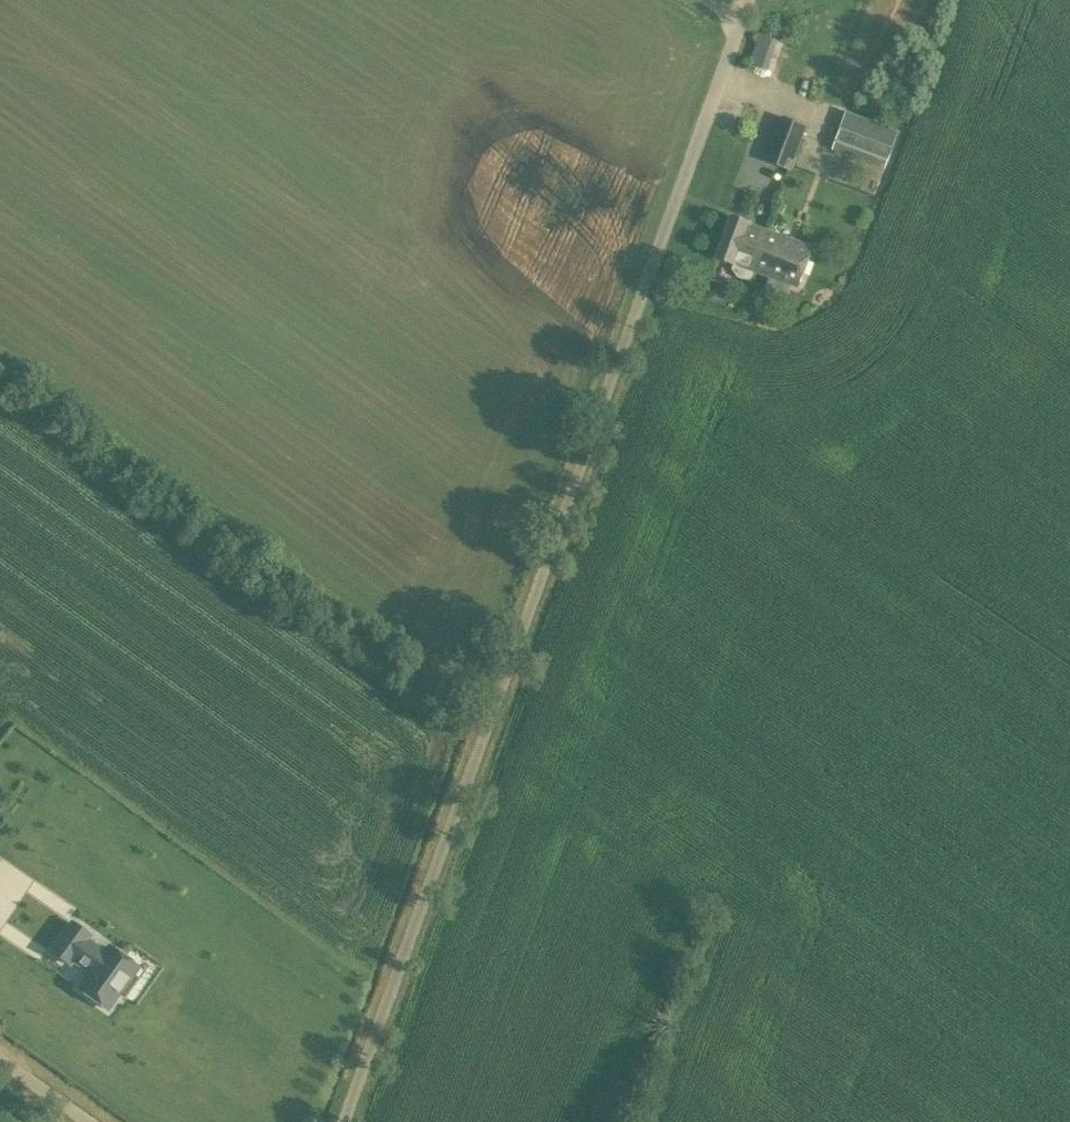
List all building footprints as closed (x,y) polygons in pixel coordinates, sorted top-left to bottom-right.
[(767,70),(777,41),(760,35),(750,65),(767,70)] [(791,171),(807,126),(782,117),(765,162),(791,171)] [(883,170),(891,149),(828,125),(820,146),(883,170)] [(757,269),(772,229),(753,222),(753,221),(734,215),(719,256),(735,262),(733,269),(738,278),(751,283),(756,268),(757,269)] [(772,229),(757,269),(801,284),(815,245),(803,240),(772,229)] [(70,921),(48,952),(69,967),(72,963),(87,974),(76,990),(108,1013),(120,996),(124,999),(138,979),(135,976),(141,968),(107,944),(103,949),(90,940),(92,937),(70,921)]
